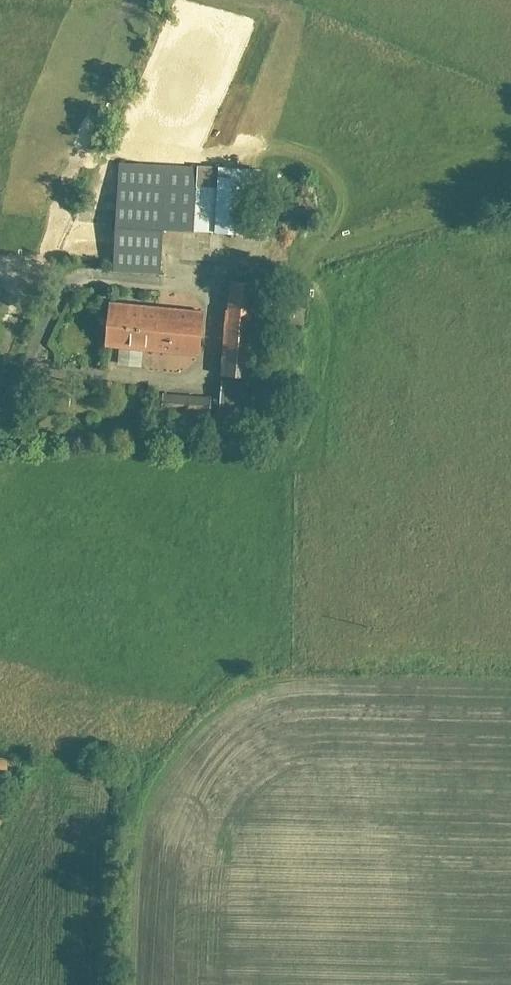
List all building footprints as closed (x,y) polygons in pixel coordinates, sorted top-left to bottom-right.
[(153,279),(155,232),(269,239),(270,215),(256,214),(258,176),(117,168),(111,277),(153,279)] [(225,286),(217,380),(263,384),(271,290),(225,286)] [(120,354),(119,369),(143,371),(144,356),(200,361),(205,315),(114,306),(109,352),(120,354)] [(221,390),(219,426),(264,428),(266,392),(221,390)] [(164,395),(162,415),(211,420),(213,399),(164,395)]
